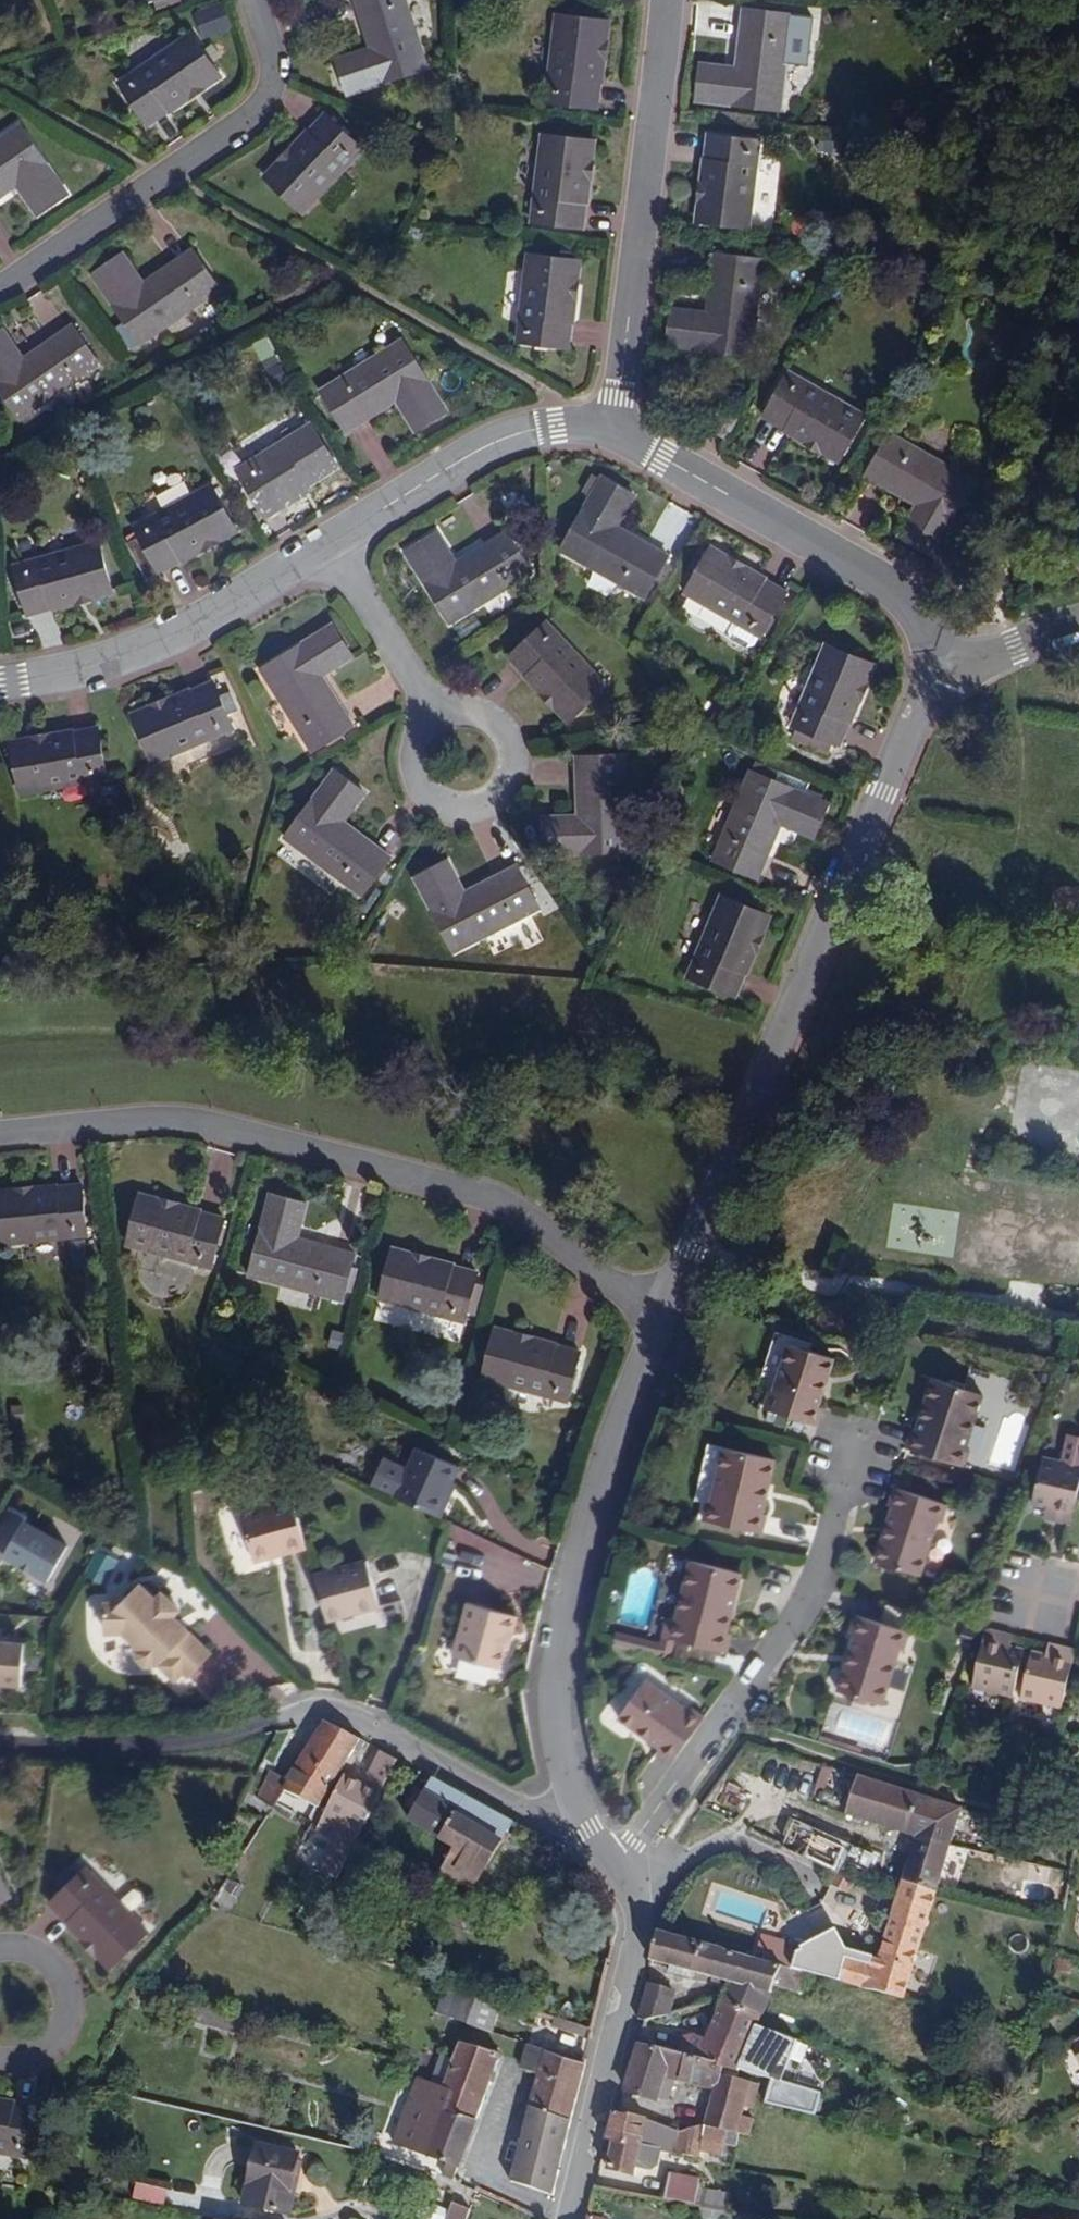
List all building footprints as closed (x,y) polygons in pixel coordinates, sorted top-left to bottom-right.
[(367,48),(334,60),(346,96),(426,69),(403,0),(351,0),(367,48)] [(203,35),(231,29),(226,2),(198,7),(203,35)] [(741,13),(733,70),(700,66),(696,102),(778,113),(790,17),(741,13)] [(556,17),(546,102),(594,108),(605,22),(556,17)] [(190,36),(118,85),(146,124),(218,75),(190,36)] [(325,116),(265,180),(301,213),(359,149),(325,116)] [(0,138),(0,199),(16,189),(36,216),(67,195),(18,126),(0,138)] [(542,135),(532,222),(580,228),(590,141),(542,135)] [(708,136),(697,224),(746,230),(756,143),(708,136)] [(90,277),(138,346),(217,292),(189,251),(142,283),(122,256),(90,277)] [(527,256),(518,344),(566,351),(577,263),(527,256)] [(712,256),(704,313),(670,310),(665,347),(750,358),(762,262),(712,256)] [(20,423),(101,368),(72,326),(24,359),(3,330),(0,333),(0,394),(20,423)] [(319,392),(345,434),(395,403),(414,432),(446,412),(400,340),(319,392)] [(764,417),(839,460),(864,419),(787,375),(764,417)] [(239,471),(260,508),(301,483),(304,488),(337,467),(312,426),(239,471)] [(890,435),(866,478),(915,508),(900,536),(933,555),(961,508),(965,509),(977,487),(973,485),(975,483),(890,435)] [(632,496),(600,479),(561,552),(644,597),(666,558),(614,530),(632,496)] [(301,483),(260,508),(264,514),(305,490),(304,488),(301,483)] [(136,528),(159,569),(234,528),(211,487),(136,528)] [(435,535),(404,554),(447,624),(530,573),(507,534),(454,566),(435,535)] [(15,569),(28,614),(112,590),(99,545),(15,569)] [(785,595),(710,551),(685,594),(732,622),(727,631),(729,639),(746,648),(753,647),(758,637),(760,638),(785,595)] [(605,688),(546,624),(509,658),(568,722),(605,688)] [(331,628),(261,671),(310,753),(325,745),(327,748),(341,740),(339,736),(351,729),(320,678),(350,659),(331,628)] [(871,666),(826,647),(792,727),(798,730),(793,742),(824,755),(829,743),(837,747),(871,666)] [(212,682),(132,717),(152,763),(232,728),(226,714),(235,710),(228,693),(218,697),(212,682)] [(96,729),(10,744),(19,793),(105,778),(96,729)] [(543,820),(544,856),(627,852),(623,757),(615,758),(614,753),(592,753),(593,758),(577,758),(580,818),(543,820)] [(362,794),(333,773),(285,839),(361,895),(388,859),(340,824),(362,794)] [(826,805),(749,773),(713,860),(755,878),(778,824),(812,839),(826,805)] [(448,864),(415,880),(452,954),(539,910),(518,869),(465,896),(448,864)] [(767,917),(722,899),(690,979),(734,997),(767,917)] [(0,1195),(0,1245),(86,1235),(80,1186),(0,1195)] [(304,1206),(269,1197),(248,1276),(341,1301),(353,1256),(295,1241),(304,1206)] [(225,1221),(141,1198),(128,1246),(212,1269),(215,1256),(223,1259),(230,1233),(223,1230),(225,1221)] [(477,1273),(394,1251),(381,1299),(464,1321),(467,1312),(475,1314),(482,1285),(475,1283),(477,1273)] [(580,1354),(496,1331),(483,1379),(567,1402),(580,1354)] [(818,1432),(825,1414),(821,1412),(827,1396),(822,1394),(827,1379),(832,1381),(837,1364),(794,1349),(778,1396),(773,1395),(766,1414),(818,1432)] [(822,1394),(827,1396),(832,1381),(827,1379),(822,1394)] [(921,1421),(916,1436),(912,1433),(906,1453),(963,1471),(969,1453),(964,1452),(982,1399),(933,1383),(925,1407),(930,1408),(925,1422),(921,1421)] [(925,1407),(921,1421),(925,1422),(930,1408),(925,1407)] [(1030,1504),(1043,1507),(1054,1509),(1052,1521),(1068,1525),(1078,1476),(1078,1436),(1065,1433),(1059,1461),(1040,1456),(1030,1504)] [(370,1484),(435,1513),(458,1464),(415,1445),(405,1467),(390,1460),(379,1464),(370,1484)] [(769,1487),(774,1488),(779,1464),(726,1453),(715,1508),(710,1506),(706,1526),(767,1539),(771,1520),(767,1519),(770,1503),(765,1502),(769,1487)] [(770,1503),(774,1488),(769,1487),(765,1502),(770,1503)] [(945,1527),(950,1509),(894,1491),(888,1509),(891,1510),(887,1526),(892,1527),(887,1543),(882,1541),(875,1564),(924,1580),(940,1526),(945,1527)] [(308,1546),(295,1498),(240,1514),(255,1562),(276,1556),(274,1551),(286,1547),(287,1553),(308,1546)] [(1054,1509),(1043,1507),(1041,1519),(1052,1521),(1054,1509)] [(0,1509),(0,1542),(13,1515),(0,1509)] [(68,1542),(23,1520),(3,1559),(48,1581),(68,1542)] [(892,1527),(887,1526),(882,1541),(887,1543),(892,1527)] [(274,1551),(276,1556),(287,1553),(286,1547),(274,1551)] [(96,1551),(85,1573),(102,1581),(113,1559),(96,1551)] [(316,1574),(330,1621),(382,1606),(368,1559),(316,1574)] [(664,1651),(662,1661),(673,1663),(676,1646),(722,1656),(727,1629),(723,1629),(726,1613),(730,1614),(737,1575),(690,1567),(680,1626),(670,1625),(664,1651)] [(156,1599),(140,1583),(121,1602),(105,1603),(107,1633),(124,1631),(140,1649),(137,1652),(137,1658),(146,1666),(151,1666),(155,1663),(157,1665),(158,1665),(175,1681),(183,1672),(188,1676),(211,1653),(189,1632),(190,1632),(174,1616),(180,1609),(163,1591),(156,1599)] [(451,1651),(496,1662),(501,1642),(504,1628),(508,1629),(513,1610),(464,1598),(451,1651)] [(405,1599),(382,1606),(387,1624),(411,1617),(405,1599)] [(915,1616),(887,1608),(882,1627),(856,1620),(852,1637),(855,1638),(850,1657),(855,1659),(851,1674),(846,1672),(839,1694),(885,1706),(900,1651),(906,1653),(915,1616)] [(997,1644),(999,1634),(985,1630),(971,1687),(1011,1696),(1021,1650),(1008,1647),(997,1644)] [(1008,1647),(1010,1636),(999,1634),(997,1644),(1008,1647)] [(0,1638),(0,1690),(21,1691),(22,1638),(0,1638)] [(622,1642),(619,1652),(662,1661),(664,1651),(622,1642)] [(1054,1659),(1057,1648),(1048,1646),(1045,1657),(1054,1659)] [(1067,1675),(1073,1652),(1057,1648),(1054,1659),(1045,1657),(1031,1654),(1020,1698),(1059,1709),(1067,1675)] [(855,1659),(850,1657),(846,1672),(851,1674),(855,1659)] [(659,1755),(674,1766),(706,1720),(691,1710),(689,1713),(645,1684),(619,1723),(635,1734),(638,1730),(651,1738),(647,1743),(661,1752),(659,1755)] [(360,1740),(326,1722),(287,1782),(282,1790),(284,1791),(317,1809),(360,1740)] [(635,1734),(647,1743),(651,1738),(638,1730),(635,1734)] [(324,1814),(361,1833),(381,1796),(382,1795),(399,1762),(383,1753),(365,1787),(344,1776),(324,1814)] [(831,1772),(823,1769),(816,1788),(824,1791),(831,1772)] [(282,1790),(287,1782),(270,1771),(257,1799),(272,1809),(284,1791),(282,1790)] [(902,1881),(938,1893),(943,1874),(950,1876),(956,1856),(949,1854),(962,1809),(853,1775),(851,1781),(856,1783),(846,1815),(915,1837),(902,1881)] [(409,1820),(440,1837),(465,1797),(432,1779),(409,1820)] [(465,1797),(440,1837),(456,1848),(443,1870),(473,1889),(513,1823),(465,1797)] [(801,1858),(833,1873),(836,1874),(847,1850),(813,1834),(801,1858)] [(64,1891),(79,1876),(70,1867),(55,1882),(64,1891)] [(79,1876),(64,1891),(50,1905),(111,1967),(146,1932),(86,1870),(79,1876)] [(833,1873),(828,1886),(849,1896),(855,1882),(836,1874),(833,1873)] [(0,1877),(0,1901),(9,1896),(0,1877)] [(879,1960),(913,1971),(938,1893),(902,1881),(896,1900),(879,1960)] [(722,1999),(762,2016),(774,1987),(799,1993),(803,1982),(809,1983),(811,1975),(791,1970),(658,1931),(649,1962),(650,1962),(729,1984),(722,1999)] [(811,1975),(821,1978),(905,2001),(913,1971),(879,1960),(871,1958),(870,1964),(845,1957),(843,1964),(796,1952),(791,1970),(811,1975)] [(475,1994),(444,1984),(434,2015),(465,2026),(475,1994)] [(637,2019),(645,2022),(668,2015),(669,2010),(670,2011),(676,1993),(648,1984),(637,2019)] [(475,1994),(465,2026),(489,2034),(499,2002),(475,1994)] [(796,2042),(757,2028),(762,2016),(722,1999),(700,2049),(692,2046),(686,2056),(740,2070),(771,2078),(780,2080),(796,2042)] [(1078,2062),(1078,2037),(1068,2043),(1078,2062)] [(418,2082),(440,2088),(441,2089),(484,2101),(496,2067),(500,2055),(459,2043),(453,2061),(448,2074),(435,2070),(430,2083),(419,2080),(418,2082)] [(703,2125),(731,2133),(739,2135),(743,2136),(749,2118),(741,2116),(743,2109),(752,2111),(758,2086),(721,2075),(722,2069),(739,2072),(740,2070),(686,2056),(638,2044),(625,2091),(657,2103),(664,2086),(671,2087),(673,2082),(712,2092),(703,2125)] [(529,2108),(571,2122),(585,2065),(569,2060),(544,2052),(528,2046),(522,2062),(539,2067),(537,2075),(529,2108)] [(441,2056),(435,2070),(448,2074),(453,2061),(441,2056)] [(521,2070),(537,2075),(539,2067),(522,2062),(521,2070)] [(766,2105),(780,2109),(785,2081),(780,2080),(771,2078),(766,2105)] [(457,2179),(460,2169),(484,2101),(441,2089),(440,2088),(418,2082),(395,2144),(448,2164),(445,2174),(457,2179)] [(0,2103),(0,2155),(29,2160),(37,2110),(0,2103)] [(509,2181),(554,2196),(571,2122),(529,2108),(509,2181)] [(605,2171),(608,2171),(634,2177),(637,2169),(651,2172),(656,2169),(661,2152),(699,2159),(703,2142),(728,2148),(731,2133),(703,2125),(679,2132),(648,2119),(619,2113),(613,2111),(605,2141),(612,2143),(605,2171)] [(298,2156),(255,2147),(243,2206),(289,2216),(294,2194),(290,2193),(298,2156)] [(670,2176),(665,2199),(694,2205),(696,2194),(699,2181),(670,2176)] [(163,2206),(167,2190),(135,2180),(130,2196),(163,2206)] [(694,2205),(721,2210),(723,2199),(696,2194),(694,2205)] [(446,2218),(469,2218),(472,2212),(454,2203),(446,2218)]
